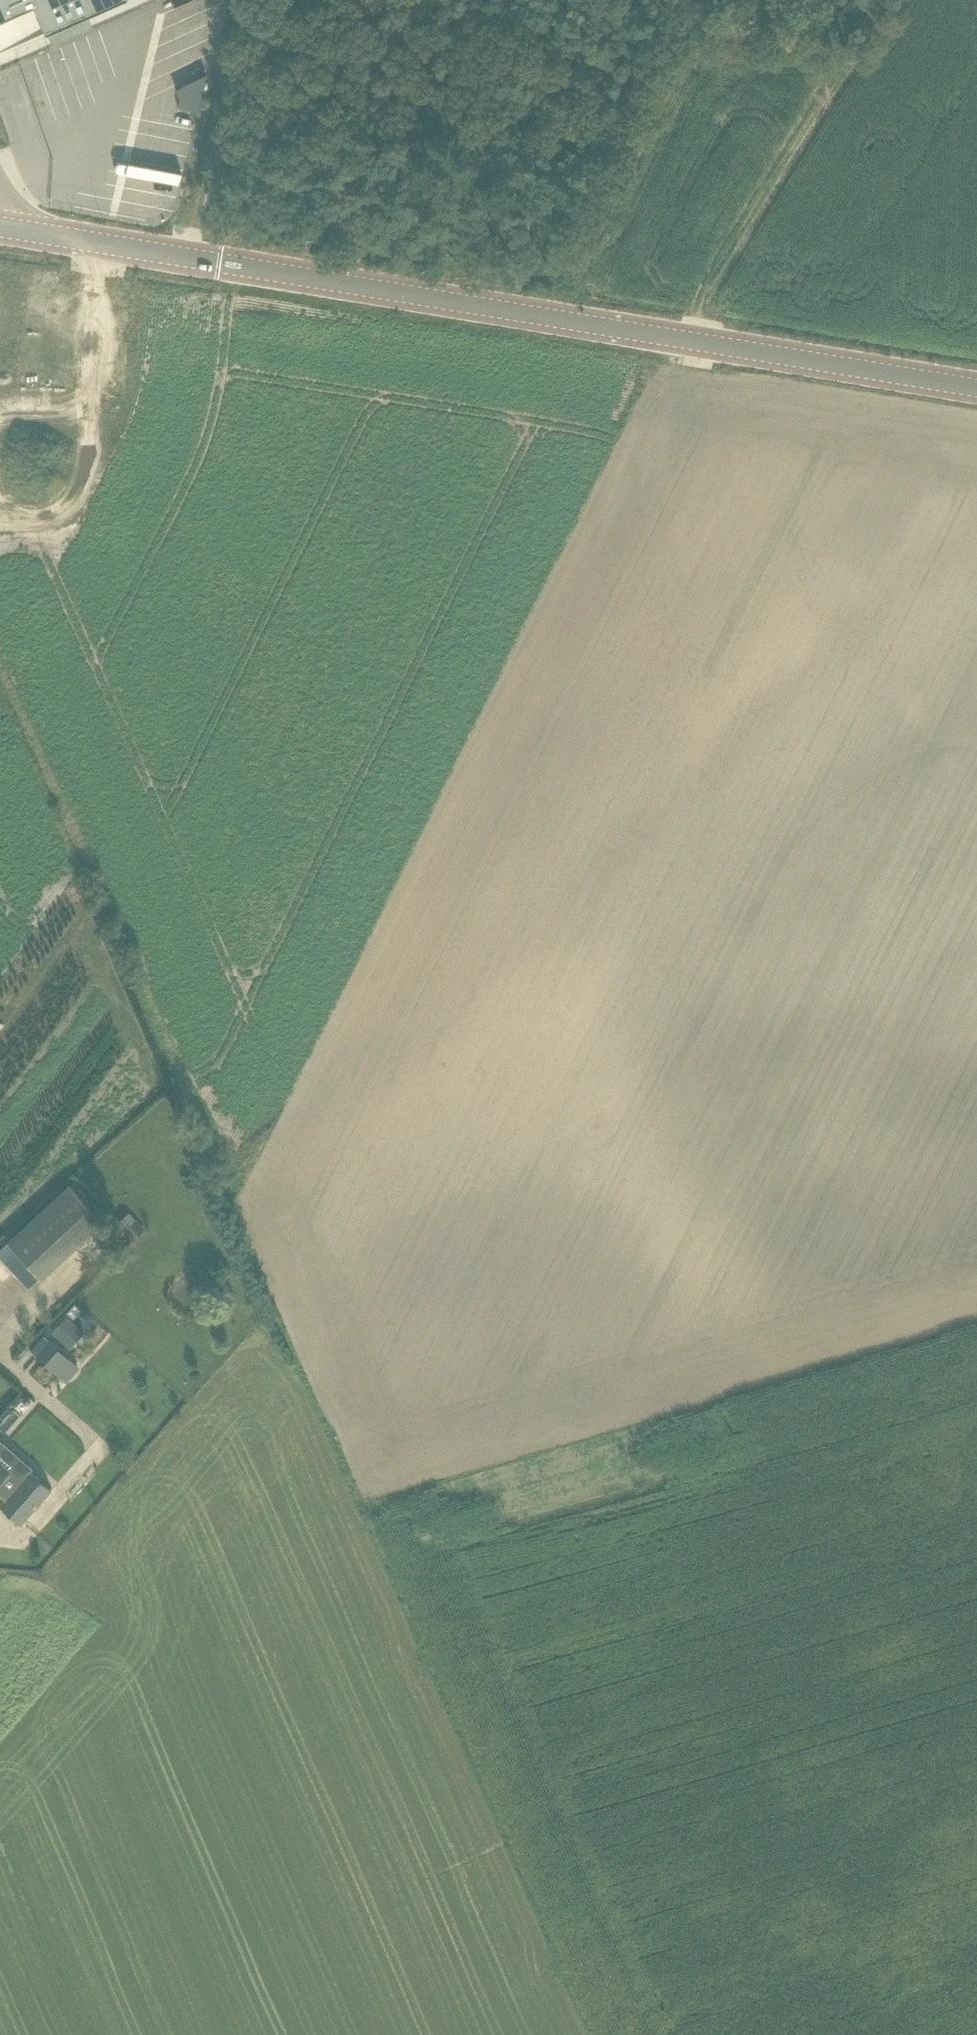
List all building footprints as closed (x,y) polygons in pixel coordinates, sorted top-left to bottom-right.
[(34,5),(47,34),(125,0),(0,0),(0,20),(34,5)] [(149,120),(149,140),(203,140),(203,104),(174,103),(174,113),(187,113),(187,121),(149,120)] [(168,197),(169,190),(118,187),(118,194),(168,197)] [(133,1240),(145,1229),(129,1212),(117,1222),(133,1240)] [(30,1291),(40,1282),(7,1244),(0,1251),(0,1258),(30,1291)] [(68,1314),(74,1319),(82,1310),(76,1305),(68,1314)] [(67,1317),(54,1332),(68,1344),(81,1329),(67,1317)] [(49,1340),(36,1356),(54,1371),(67,1356),(49,1340)] [(0,1461),(0,1481),(10,1470),(0,1461)] [(51,1489),(30,1471),(0,1506),(21,1524),(51,1489)]
